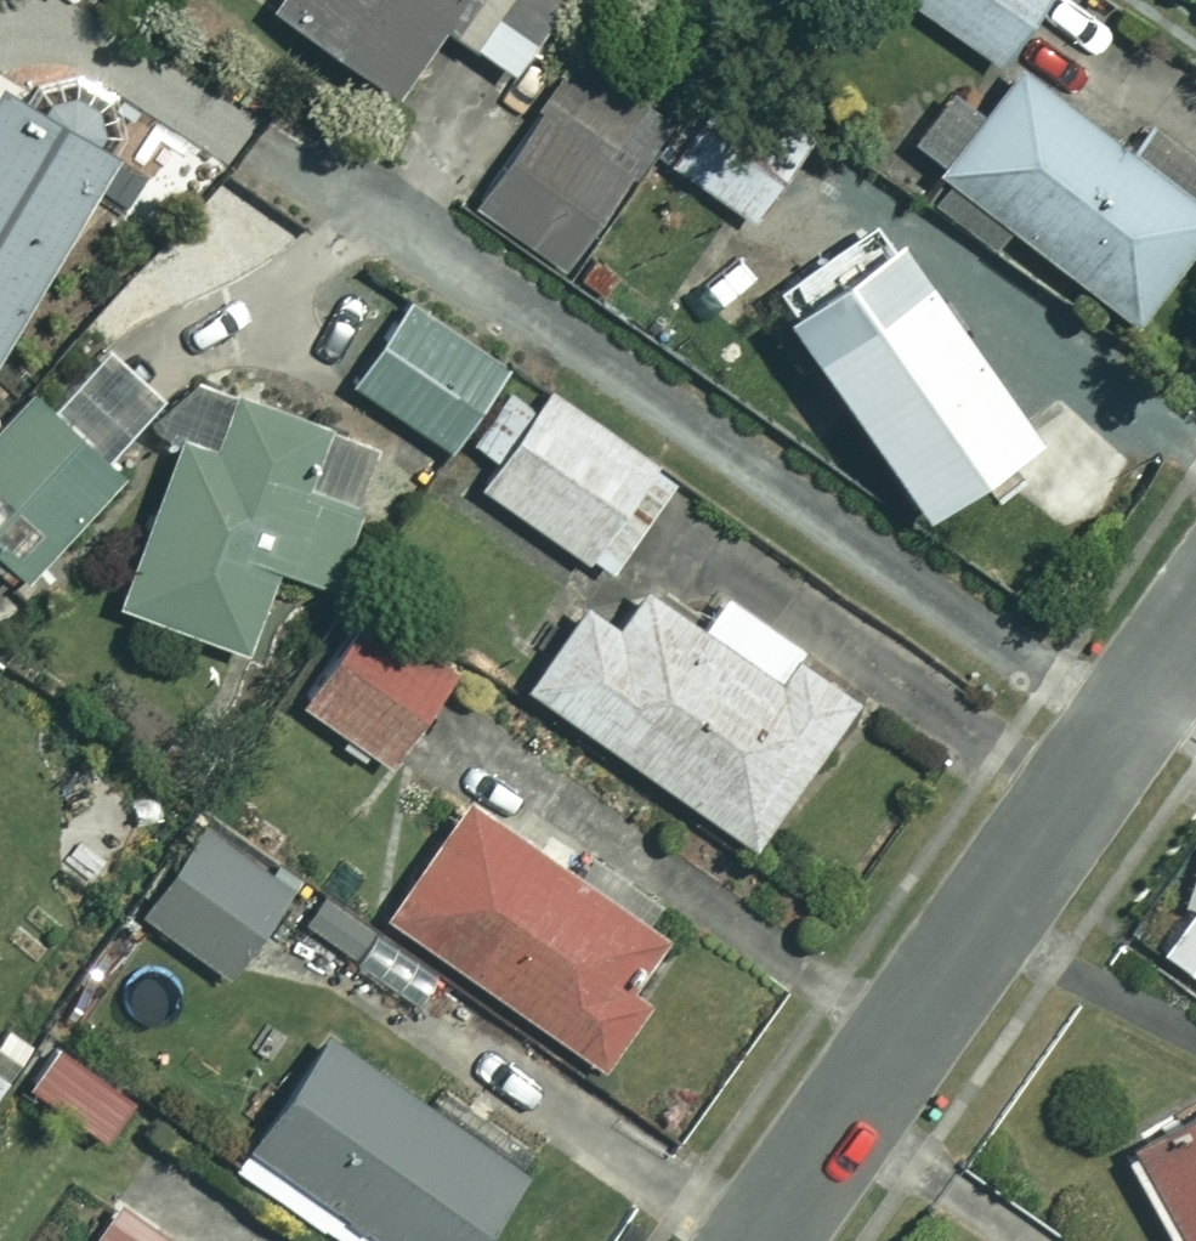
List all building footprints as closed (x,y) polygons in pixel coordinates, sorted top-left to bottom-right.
[(277,7),(398,90),(445,22),(522,74),(572,1),(571,0),(281,0),(277,7)] [(1004,61),(1045,0),(916,0),(1004,61)] [(914,147),(957,180),(941,201),(1004,248),(1020,227),(1145,321),(1195,253),(1195,200),(1023,70),(982,125),(949,100),(914,147)] [(813,138),(729,77),(670,158),(753,220),(813,138)] [(122,155),(89,135),(106,107),(69,85),(52,113),(9,86),(0,101),(0,355),(122,155)] [(642,161),(554,100),(481,205),(569,266),(642,161)] [(1045,431),(890,212),(777,291),(934,513),(999,467),(1052,541),(1136,481),(1082,405),(1045,431)] [(512,368),(412,301),(357,383),(457,449),(512,368)] [(326,424),(207,379),(123,605),(248,651),(280,565),(335,585),(366,501),(305,478),(326,424)] [(680,476),(559,393),(492,490),(613,573),(680,476)] [(708,627),(650,587),(623,627),(589,604),(532,686),(761,843),(860,698),(798,656),(806,645),(731,593),(708,627)] [(459,666),(373,608),(305,706),(391,765),(459,666)] [(658,931),(472,801),(392,915),(609,1066),(655,999),(625,978),(658,931)] [(295,892),(204,825),(143,910),(234,976),(295,892)] [(1186,899),(1195,903),(1195,876),(1186,899)] [(327,1040),(254,1155),(390,1240),(479,1240),(526,1166),(327,1040)] [(145,1097),(59,1044),(34,1085),(120,1138),(145,1097)] [(1130,1159),(1174,1237),(1187,1231),(1192,1240),(1195,1240),(1195,1122),(1130,1159)] [(124,1205),(99,1240),(176,1240),(124,1205)]
